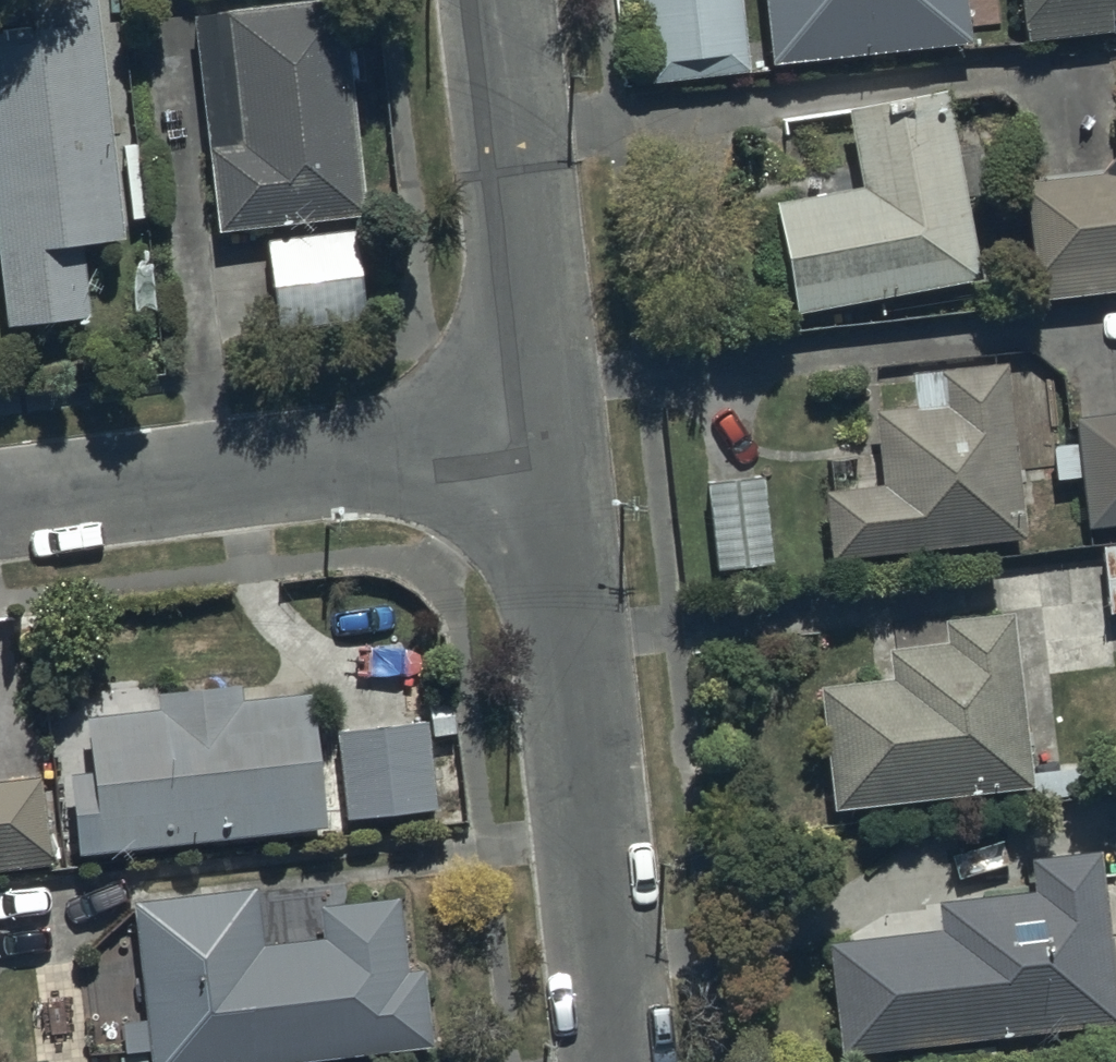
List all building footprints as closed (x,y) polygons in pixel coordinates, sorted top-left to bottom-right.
[(646,94),(745,86),(738,0),(639,0),(646,94)] [(771,80),(968,61),(962,0),(764,0),(771,80)] [(1025,55),(1112,46),(1111,32),(1115,31),(1115,0),(1019,0),(1025,55)] [(343,18),(192,30),(213,247),(269,242),(279,345),(364,336),(354,230),(363,229),(343,18)] [(116,257),(94,29),(61,33),(62,47),(0,54),(0,294),(6,349),(87,341),(80,261),(116,257)] [(857,202),(771,218),(793,331),(979,295),(943,110),(843,129),(857,202)] [(1022,197),(1037,313),(1115,302),(1115,185),(1022,197)] [(847,503),(823,505),(829,574),(1023,557),(1007,380),(909,389),(913,424),(873,427),(877,471),(844,474),(847,503)] [(1073,430),(1075,454),(1050,457),(1054,491),(1077,489),(1084,544),(1115,540),(1115,425),(1073,430)] [(763,480),(705,485),(710,556),(769,551),(763,480)] [(1102,561),(1110,625),(1115,624),(1115,559),(1102,561)] [(885,665),(815,671),(826,794),(1025,777),(1011,622),(952,628),(951,620),(889,626),(890,638),(882,639),(885,665)] [(89,754),(65,756),(73,840),(324,817),(312,678),(240,684),(238,667),(149,675),(151,696),(84,702),(89,754)] [(425,711),(339,718),(347,804),(432,797),(425,711)] [(47,854),(36,766),(0,771),(0,861),(47,854)] [(823,925),(835,1037),(1112,1010),(1111,1001),(1115,1000),(1115,922),(1103,923),(1095,840),(1025,847),(1028,879),(932,888),(935,914),(823,925)] [(253,874),(132,885),(143,1007),(118,1009),(121,1038),(151,1035),(153,1060),(427,1035),(420,953),(406,954),(399,883),(255,896),(253,874)]
